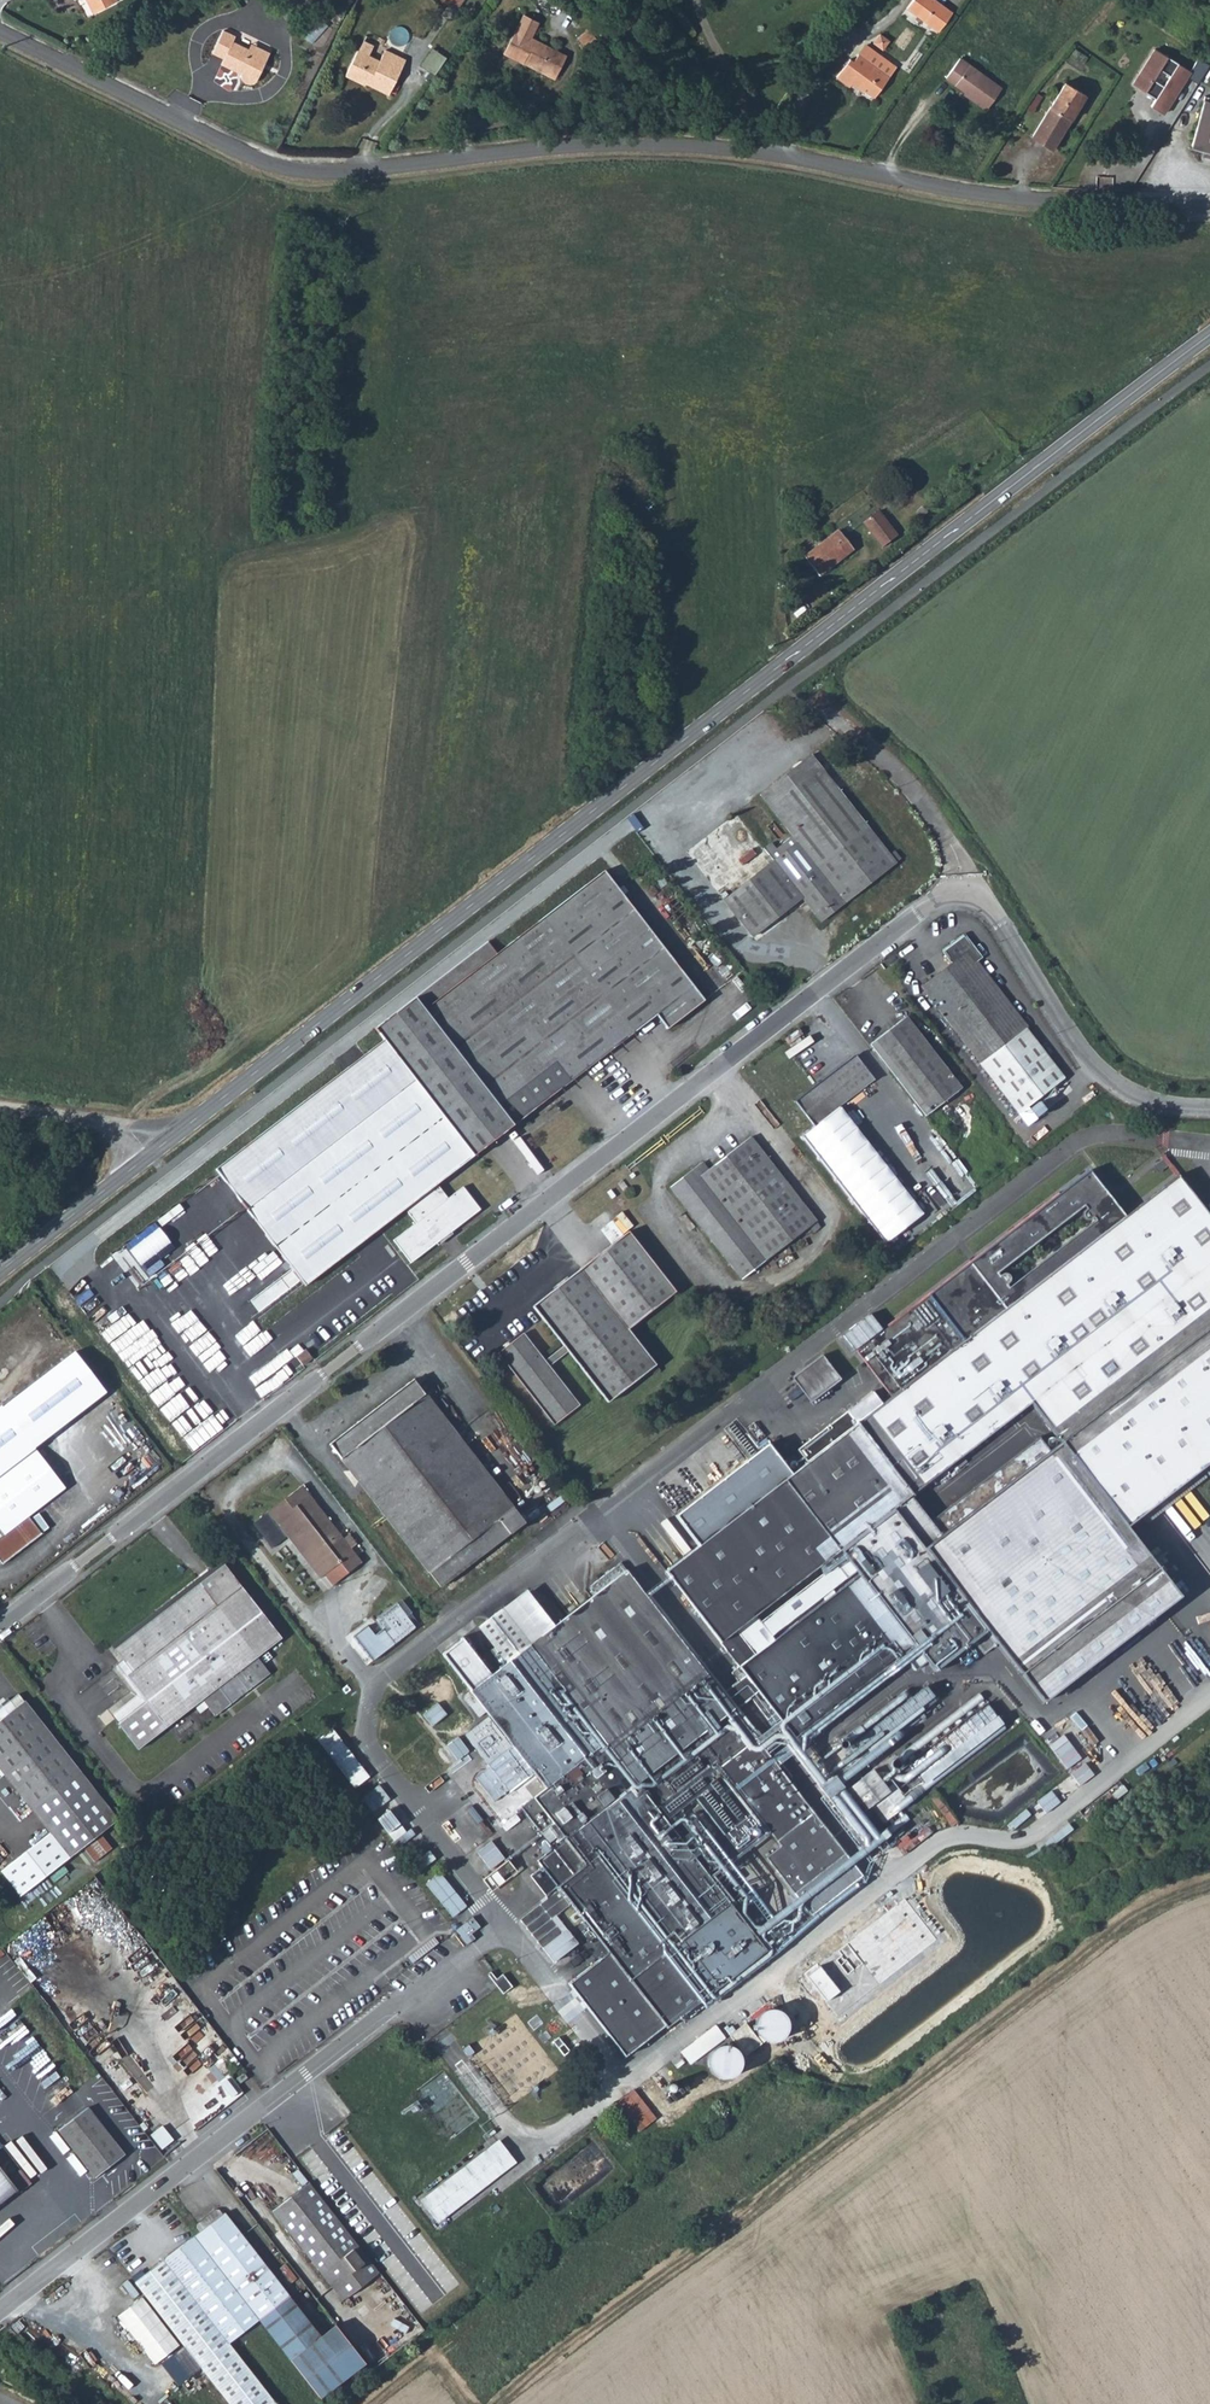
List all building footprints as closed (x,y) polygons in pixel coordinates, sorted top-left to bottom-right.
[(99,9),(118,0),(95,0),(99,9)] [(937,23),(950,3),(946,0),(904,0),(937,23)] [(534,18),(520,10),(498,51),(517,61),(518,59),(551,75),(562,54),(526,35),(534,18)] [(270,45),(260,40),(257,45),(249,41),(233,34),(236,28),(224,22),(212,45),(223,50),(220,57),(240,67),(239,71),(245,77),(250,77),(255,74),(270,45)] [(580,30),(572,37),(580,47),(588,39),(580,30)] [(884,50),(891,41),(880,34),(874,43),(884,50)] [(257,45),(260,40),(251,36),(249,41),(257,45)] [(365,72),(364,74),(385,85),(402,52),(383,41),(377,52),(356,41),(343,66),(357,73),(359,69),(365,72)] [(425,50),(437,58),(443,50),(431,42),(425,50)] [(887,69),(855,48),(851,55),(847,52),(834,71),(849,81),(852,77),(874,90),(887,69)] [(1156,50),(1135,84),(1158,97),(1153,106),(1164,112),(1185,78),(1197,85),(1208,65),(1196,58),(1189,70),(1156,50)] [(994,88),(951,58),(938,77),(963,95),(961,98),(979,109),(994,88)] [(1076,102),(1055,90),(1031,129),(1052,142),(1076,102)] [(1201,103),(1189,149),(1209,155),(1209,106),(1201,103)] [(879,543),(894,532),(876,507),(860,518),(879,543)] [(815,573),(850,545),(836,527),(801,553),(815,573)] [(760,791),(769,802),(821,765),(811,752),(760,791)] [(846,784),(828,760),(821,765),(839,789),(846,784)] [(792,833),(780,842),(832,909),(900,858),(894,850),(888,855),(839,789),(821,765),(769,802),(792,833)] [(763,845),(768,851),(801,893),(805,899),(820,918),(832,909),(780,842),(775,846),(771,840),(763,845)] [(728,873),(715,882),(753,930),(774,914),(780,910),(796,898),(801,893),(768,851),(763,855),(767,861),(737,885),(728,873)] [(668,1024),(705,995),(605,865),(497,947),(489,936),(371,1028),(374,1032),(382,1027),(386,1033),(218,1164),(309,1280),(408,1203),(419,1217),(396,1234),(414,1257),(483,1203),(466,1181),(451,1192),(440,1178),(657,1010),(668,1024)] [(753,930),(715,882),(713,884),(749,933),(753,930)] [(796,898),(799,903),(805,899),(801,893),(796,898)] [(784,915),(799,903),(796,898),(780,910),(784,915)] [(753,930),(757,936),(778,920),(774,914),(753,930)] [(921,984),(1016,1109),(1061,1074),(1024,1025),(1027,1023),(977,958),(982,955),(965,931),(942,949),(951,961),(921,984)] [(904,1014),(868,1041),(924,1113),(959,1085),(904,1014)] [(838,1104),(874,1077),(855,1052),(796,1098),(815,1123),(838,1104)] [(815,1123),(800,1135),(887,1244),(925,1214),(838,1104),(815,1123)] [(696,1168),(691,1166),(668,1184),(742,1276),(808,1224),(812,1229),(819,1223),(750,1134),(708,1166),(707,1168),(696,1168)] [(701,1158),(691,1166),(696,1168),(707,1168),(708,1166),(701,1158)] [(467,1686),(487,1716),(466,1732),(547,1842),(537,1857),(543,1865),(530,1873),(544,1893),(520,1917),(537,1941),(577,1911),(604,1947),(568,1978),(622,2052),(1022,1719),(992,1681),(936,1722),(922,1704),(914,1712),(902,1691),(931,1666),(847,1550),(895,1511),(1044,1686),(1183,1585),(1124,1512),(1209,1447),(1209,1211),(1176,1168),(1124,1210),(1088,1165),(928,1286),(929,1293),(855,1346),(888,1387),(791,1465),(775,1442),(680,1516),(699,1540),(666,1566),(640,1584),(624,1569),(549,1618),(523,1584),(439,1649),(467,1686)] [(624,1186),(629,1182),(622,1173),(617,1177),(624,1186)] [(619,1196),(624,1203),(630,1198),(625,1192),(619,1196)] [(616,1208),(624,1203),(619,1196),(611,1202),(616,1208)] [(630,1325),(677,1288),(631,1227),(534,1302),(564,1341),(546,1356),(526,1329),(500,1348),(557,1420),(581,1401),(551,1362),(570,1348),(610,1398),(658,1361),(630,1325)] [(68,1420),(104,1391),(73,1352),(37,1381),(68,1420)] [(285,1361),(291,1370),(301,1362),(295,1353),(285,1361)] [(814,1402),(843,1378),(823,1354),(794,1378),(814,1402)] [(414,1402),(429,1390),(416,1375),(333,1439),(444,1584),(527,1519),(516,1504),(501,1516),(414,1402)] [(0,1406),(0,1529),(2,1532),(0,1534),(0,1560),(2,1562),(41,1532),(28,1514),(63,1486),(33,1448),(68,1420),(37,1381),(2,1407),(0,1406)] [(516,1504),(429,1390),(414,1402),(501,1516),(516,1504)] [(298,1499),(278,1514),(323,1571),(343,1555),(350,1565),(363,1556),(304,1479),(290,1490),(298,1499)] [(271,1504),(278,1514),(298,1499),(290,1490),(271,1504)] [(116,1721),(137,1747),(218,1684),(231,1699),(268,1670),(256,1654),(281,1634),(224,1560),(113,1646),(131,1669),(125,1674),(145,1699),(116,1721)] [(368,1626),(354,1637),(372,1661),(415,1628),(397,1604),(374,1621),(382,1630),(375,1635),(368,1626)] [(931,1630),(941,1641),(952,1632),(942,1621),(931,1630)] [(31,1893),(122,1818),(21,1689),(12,1696),(10,1694),(0,1702),(0,1770),(3,1774),(7,1771),(56,1831),(12,1866),(31,1893)] [(447,1744),(462,1731),(434,1697),(418,1709),(447,1744)] [(380,1783),(362,1797),(398,1845),(408,1837),(416,1848),(422,1844),(395,1809),(398,1806),(380,1783)] [(491,1841),(478,1854),(491,1868),(504,1855),(491,1841)] [(486,1879),(493,1888),(515,1870),(508,1861),(486,1879)] [(443,1900),(451,1911),(465,1900),(449,1880),(443,1885),(450,1894),(443,1900)] [(460,1916),(471,1930),(477,1926),(465,1912),(460,1916)] [(491,1975),(508,1996),(518,1988),(507,1975),(501,1979),(496,1971),(491,1975)] [(332,1988),(351,2012),(356,2008),(338,1984),(332,1988)] [(796,2032),(783,2006),(757,2018),(770,2044),(796,2032)] [(682,2052),(691,2065),(710,2051),(701,2039),(682,2052)] [(561,2048),(566,2055),(573,2051),(567,2043),(561,2048)] [(713,2052),(722,2079),(748,2070),(738,2043),(713,2052)] [(237,2079),(240,2083),(247,2078),(244,2073),(237,2079)] [(59,2130),(95,2178),(124,2155),(87,2108),(59,2130)] [(175,2140),(162,2124),(150,2135),(162,2150),(175,2140)] [(440,2223),(517,2161),(499,2140),(423,2200),(440,2223)] [(9,2178),(0,2167),(0,2204),(17,2190),(19,2193),(31,2184),(20,2169),(9,2178)] [(272,2211),(332,2288),(370,2258),(309,2182),(272,2211)] [(261,2321),(323,2399),(352,2375),(322,2337),(303,2314),(225,2214),(224,2215),(220,2212),(216,2211),(196,2227),(197,2231),(199,2235),(196,2237),(241,2295),(261,2321)] [(261,2321),(241,2295),(196,2237),(136,2285),(145,2296),(182,2345),(229,2403),(278,2403),(231,2344),(261,2321)] [(343,2301),(381,2272),(370,2258),(332,2288),(343,2301)] [(145,2296),(118,2316),(155,2365),(182,2345),(145,2296)] [(352,2375),(367,2362),(337,2325),(322,2337),(352,2375)]
